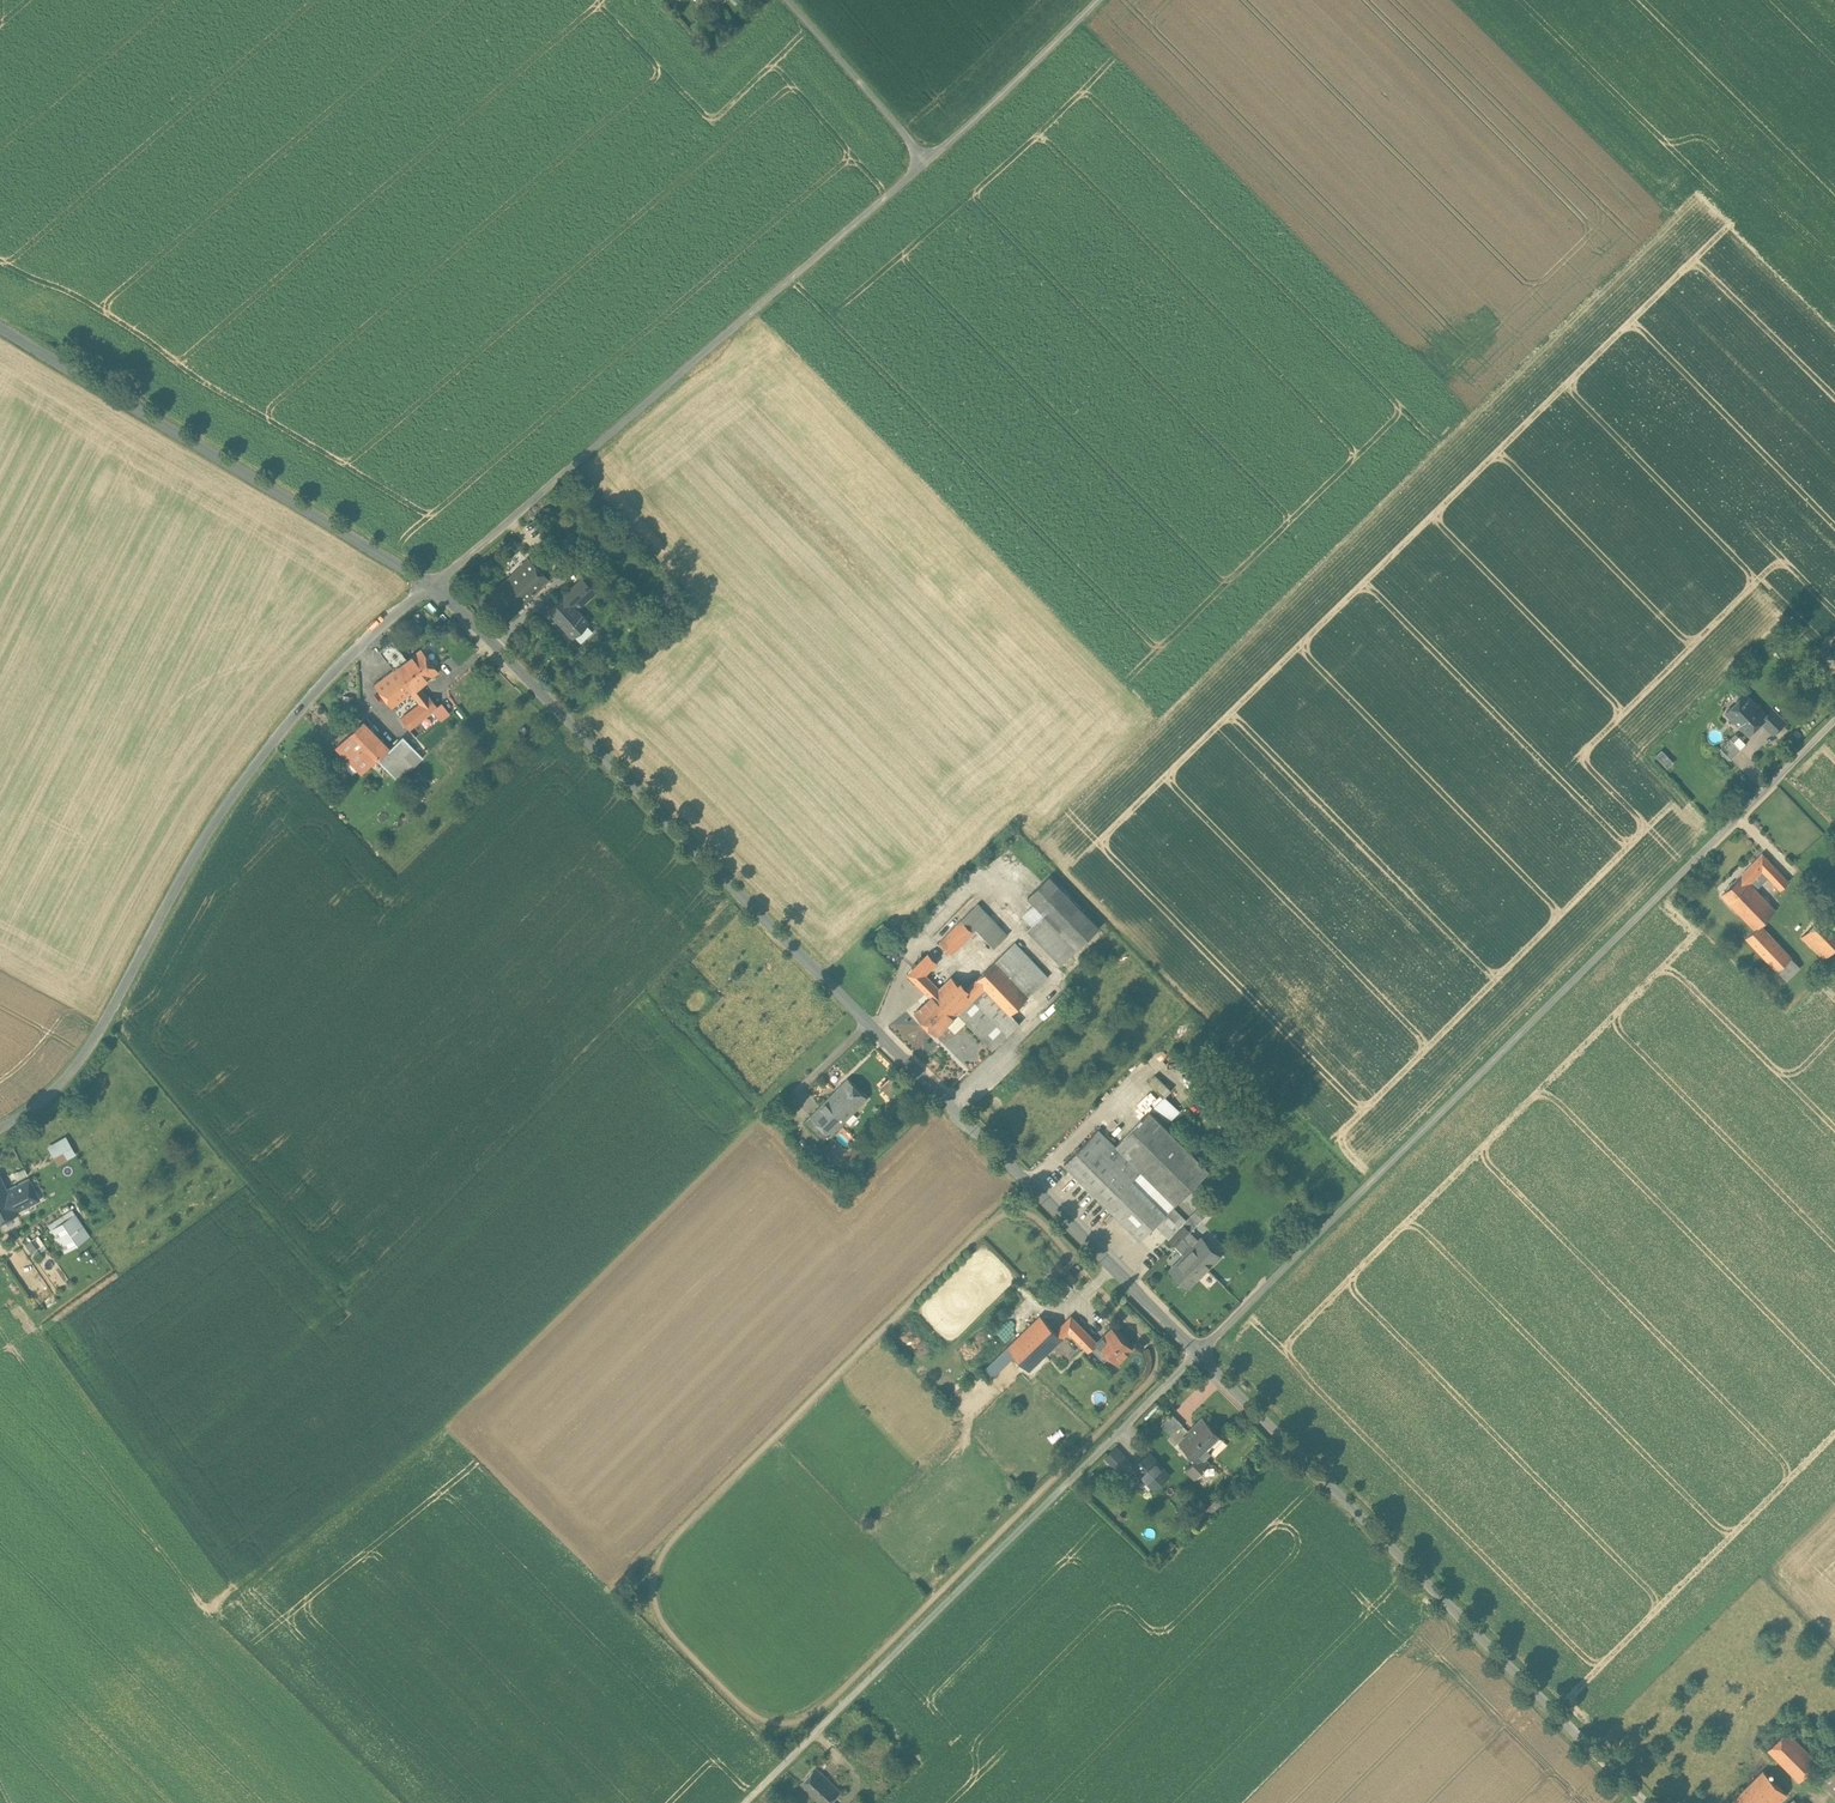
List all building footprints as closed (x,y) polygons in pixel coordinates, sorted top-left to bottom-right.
[(675,0),(673,0),(670,2),(678,10),(681,6),(675,0)] [(704,0),(701,0),(696,4),(700,9),(707,3),(704,0)] [(542,560),(534,551),(528,557),(536,566),(542,560)] [(536,566),(528,557),(504,581),(524,601),(548,577),(536,566)] [(585,572),(546,611),(572,638),(588,622),(583,617),(591,609),(584,603),(600,587),(585,572)] [(524,601),(504,581),(487,598),(507,618),(524,601)] [(438,671),(421,648),(407,659),(404,661),(421,684),(438,671)] [(394,669),(374,684),(392,707),(411,692),(420,703),(400,718),(409,729),(433,710),(433,709),(438,706),(430,695),(428,697),(420,685),(421,684),(404,661),(394,669)] [(1767,714),(1745,692),(1726,711),(1748,733),(1761,720),(1767,714)] [(449,712),(441,702),(438,706),(433,709),(440,719),(449,712)] [(1785,721),(1772,709),(1767,714),(1761,720),(1774,732),(1785,721)] [(387,746),(363,722),(346,739),(370,763),(387,746)] [(402,735),(378,760),(388,770),(413,746),(402,735)] [(1734,741),(1731,738),(1720,748),(1730,758),(1746,743),(1739,736),(1734,741)] [(370,763),(346,739),(337,747),(361,771),(370,763)] [(413,746),(388,770),(398,781),(423,756),(413,746)] [(1663,748),(1656,755),(1668,768),(1675,761),(1663,748)] [(1762,853),(1721,894),(1754,928),(1755,929),(1760,924),(1776,909),(1756,888),(1750,882),(1771,861),(1762,853)] [(1806,853),(1797,861),(1800,865),(1809,857),(1806,853)] [(1789,880),(1771,861),(1750,882),(1756,888),(1768,876),(1780,889),(1789,880)] [(1099,927),(1049,876),(1028,897),(1033,902),(1044,914),(1032,925),(1028,929),(1062,964),(1099,927)] [(1033,902),(1021,913),(1032,925),(1044,914),(1033,902)] [(1008,934),(978,903),(964,917),(976,929),(994,948),(1008,934)] [(1830,908),(1824,914),(1834,925),(1834,913),(1830,908)] [(1824,914),(1802,936),(1815,949),(1822,956),(1824,958),(1834,947),(1834,925),(1824,914)] [(964,917),(939,942),(951,954),(976,929),(964,917)] [(1791,957),(1760,924),(1755,929),(1754,928),(1746,937),(1777,970),(1791,957)] [(1106,934),(1099,927),(1062,964),(1070,972),(1096,947),(1094,945),(1106,934)] [(1015,942),(965,990),(952,976),(940,988),(962,1010),(958,1013),(992,1050),(1020,1023),(1011,1013),(1048,976),(1015,942)] [(1822,956),(1815,949),(1811,953),(1818,960),(1822,956)] [(928,953),(908,974),(917,983),(926,974),(937,962),(928,953)] [(1801,967),(1791,957),(1777,970),(1787,980),(1801,967)] [(926,974),(917,983),(930,997),(940,988),(926,974)] [(962,1010),(940,988),(930,997),(914,1013),(936,1035),(958,1013),(962,1010)] [(868,1098),(848,1078),(834,1093),(853,1112),(868,1098)] [(834,1093),(819,1108),(839,1127),(841,1125),(853,1112),(834,1093)] [(839,1127),(819,1108),(810,1116),(830,1136),(839,1127)] [(1209,1170),(1150,1111),(1116,1145),(1141,1171),(1175,1204),(1209,1170)] [(1116,1145),(1099,1129),(1064,1164),(1107,1206),(1141,1171),(1116,1145)] [(67,1140),(50,1150),(58,1162),(74,1153),(67,1140)] [(1141,1171),(1107,1206),(1141,1240),(1150,1230),(1151,1231),(1153,1229),(1152,1228),(1155,1225),(1173,1207),(1175,1205),(1175,1204),(1141,1171)] [(36,1174),(7,1189),(18,1210),(46,1195),(36,1174)] [(19,1211),(7,1189),(0,1175),(0,1221),(19,1211)] [(1210,1213),(1202,1205),(1190,1217),(1197,1225),(1198,1225),(1210,1213)] [(1181,1215),(1173,1207),(1155,1225),(1157,1227),(1168,1216),(1172,1221),(1174,1222),(1181,1215)] [(73,1211),(48,1228),(89,1289),(115,1271),(73,1211)] [(1186,1220),(1181,1215),(1174,1222),(1179,1227),(1186,1220)] [(1168,1216),(1157,1227),(1161,1232),(1172,1221),(1168,1216)] [(1179,1227),(1168,1239),(1176,1246),(1184,1238),(1188,1242),(1195,1235),(1191,1231),(1197,1225),(1190,1217),(1186,1220),(1179,1227)] [(1172,1221),(1161,1232),(1168,1239),(1179,1227),(1174,1222),(1172,1221)] [(71,1282),(38,1235),(25,1244),(57,1291),(71,1282)] [(1203,1238),(1193,1247),(1188,1242),(1184,1238),(1176,1246),(1185,1255),(1171,1270),(1189,1287),(1220,1256),(1203,1238)] [(54,1294),(21,1246),(8,1255),(41,1303),(42,1303),(54,1294)] [(54,1294),(42,1303),(46,1308),(58,1300),(54,1294)] [(1040,1315),(1007,1348),(1014,1355),(1029,1370),(1063,1337),(1056,1330),(1040,1315)] [(1088,1332),(1071,1315),(1056,1330),(1063,1337),(1069,1331),(1087,1350),(1088,1351),(1092,1348),(1091,1347),(1097,1341),(1094,1338),(1088,1332)] [(1133,1348),(1112,1327),(1097,1341),(1091,1347),(1092,1348),(1104,1361),(1109,1356),(1117,1363),(1133,1348)] [(1007,1348),(984,1371),(991,1378),(1014,1355),(1007,1348)] [(1183,1424),(1172,1413),(1161,1424),(1172,1435),(1183,1424)] [(1224,1438),(1203,1417),(1189,1431),(1191,1433),(1185,1438),(1204,1457),(1224,1438)] [(1183,1424),(1172,1436),(1178,1441),(1189,1430),(1183,1424)] [(1204,1457),(1185,1438),(1180,1443),(1196,1459),(1186,1470),(1206,1490),(1221,1474),(1204,1457)] [(1168,1475),(1149,1454),(1135,1467),(1154,1488),(1168,1475)] [(1210,1516),(1224,1503),(1219,1498),(1205,1510),(1210,1516)] [(1818,1762),(1787,1731),(1768,1750),(1799,1782),(1818,1762)] [(1817,1776),(1834,1794),(1834,1758),(1817,1776)] [(829,1781),(816,1768),(800,1785),(813,1797),(829,1781)] [(1763,1770),(1742,1791),(1753,1802),(1777,1802),(1787,1794),(1763,1770)] [(841,1792),(829,1781),(813,1797),(819,1802),(830,1802),(841,1792)] [(1742,1791),(1730,1802),(1753,1802),(1742,1791)]
